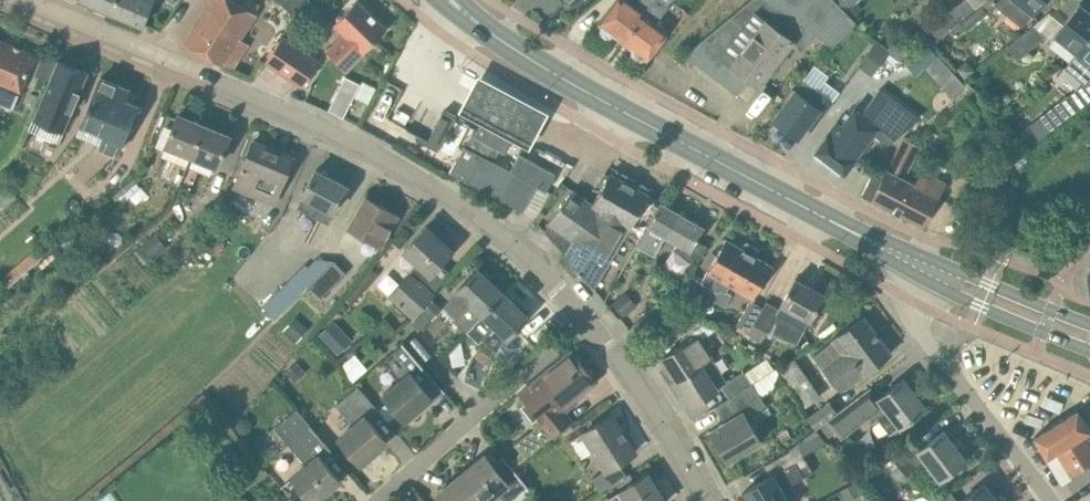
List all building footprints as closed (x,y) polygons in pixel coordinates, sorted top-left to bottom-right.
[(114,0),(93,0),(94,0),(93,3),(110,11),(114,0)] [(110,11),(129,18),(130,16),(143,21),(142,24),(143,24),(153,0),(114,0),(110,11)] [(224,64),(257,13),(234,0),(210,0),(199,18),(200,18),(201,18),(202,19),(197,27),(195,26),(195,25),(184,42),(224,64)] [(281,3),(296,15),(306,0),(283,0),(281,3)] [(386,28),(358,0),(356,0),(335,22),(345,33),(328,51),(346,69),(386,28)] [(600,23),(602,24),(602,29),(609,35),(614,33),(623,40),(644,11),(653,0),(641,0),(637,5),(630,0),(617,0),(600,23)] [(623,40),(633,48),(632,53),(640,59),(645,56),(647,58),(669,29),(656,20),(669,3),(664,0),(653,0),(644,11),(623,40)] [(684,54),(685,55),(687,53),(738,91),(749,76),(760,84),(792,39),(804,48),(815,33),(832,45),(857,21),(854,18),(848,13),(836,0),(749,0),(684,54)] [(848,13),(858,1),(859,0),(836,0),(848,13)] [(929,26),(938,38),(960,19),(980,2),(983,0),(963,0),(957,5),(957,4),(929,26)] [(1023,26),(1033,13),(1034,14),(1044,0),(990,0),(1023,26)] [(848,13),(852,17),(862,5),(858,1),(848,13)] [(980,2),(960,19),(968,29),(989,12),(980,2)] [(1064,23),(1055,33),(1078,51),(1089,37),(1089,10),(1080,2),(1064,23)] [(1045,36),(1032,25),(1007,45),(1018,59),(1045,36)] [(320,60),(284,35),(265,62),(301,87),(320,60)] [(1078,51),(1065,67),(1084,83),(1061,99),(1071,114),(1089,99),(1089,37),(1078,51)] [(35,54),(0,39),(0,102),(13,107),(20,89),(35,54)] [(874,41),(857,64),(870,74),(888,51),(874,41)] [(894,41),(887,49),(901,61),(907,53),(894,41)] [(928,44),(905,63),(916,75),(924,68),(939,54),(928,44)] [(967,58),(957,67),(965,77),(975,69),(967,58)] [(34,116),(42,119),(34,138),(57,147),(88,72),(58,59),(34,116)] [(49,78),(54,64),(42,59),(36,73),(49,78)] [(477,75),(458,110),(529,148),(548,113),(477,75)] [(128,88),(101,76),(77,134),(118,151),(138,104),(124,98),(128,88)] [(833,101),(817,89),(804,79),(796,90),(795,89),(774,118),(798,136),(813,117),(818,121),(833,101)] [(817,151),(815,155),(824,161),(827,158),(834,163),(832,167),(840,173),(844,171),(845,172),(875,133),(887,142),(909,124),(918,117),(879,88),(863,112),(856,107),(844,123),(838,119),(816,149),(817,151)] [(1052,129),(1071,114),(1061,99),(1041,114),(1052,129)] [(444,109),(428,140),(419,135),(416,140),(438,151),(456,116),(444,109)] [(918,135),(935,121),(927,112),(918,117),(909,124),(918,135)] [(166,144),(162,155),(176,161),(181,151),(189,154),(203,123),(179,113),(166,144)] [(509,143),(514,134),(483,117),(479,127),(478,126),(475,134),(500,149),(505,152),(510,143),(509,143)] [(453,154),(468,126),(456,120),(441,148),(453,154)] [(203,123),(189,154),(191,155),(217,166),(217,165),(230,134),(203,123)] [(500,149),(475,134),(473,133),(466,145),(465,145),(451,171),(481,187),(483,185),(505,197),(504,199),(523,209),(536,184),(546,190),(556,172),(520,153),(511,170),(494,160),(500,149)] [(916,183),(909,179),(904,177),(921,145),(904,136),(882,178),(873,174),(862,194),(872,199),(923,226),(939,195),(938,195),(945,182),(923,170),(916,183)] [(278,192),(294,156),(254,139),(235,187),(272,203),(276,192),(278,192)] [(329,222),(348,186),(316,169),(303,194),(305,194),(299,206),(329,222)] [(596,207),(624,237),(649,193),(611,172),(610,174),(605,171),(597,184),(602,186),(593,203),(596,207)] [(596,207),(593,203),(573,189),(560,205),(548,222),(550,223),(545,230),(566,253),(584,226),(596,207)] [(380,244),(397,213),(367,196),(350,227),(380,244)] [(696,240),(705,226),(661,200),(648,223),(648,224),(637,244),(654,253),(665,233),(680,241),(676,248),(697,261),(706,246),(696,240)] [(620,244),(624,237),(596,207),(584,226),(613,256),(616,251),(620,244)] [(422,283),(453,249),(426,225),(404,249),(417,261),(389,292),(414,314),(433,292),(422,283)] [(594,285),(613,256),(584,226),(566,253),(565,254),(594,286),(595,286),(594,285)] [(167,247),(155,232),(141,244),(153,259),(167,247)] [(224,248),(224,234),(212,234),(212,254),(220,254),(220,248),(224,248)] [(730,283),(753,244),(747,241),(741,247),(726,238),(717,253),(713,251),(703,267),(708,270),(702,279),(720,290),(714,300),(719,303),(726,290),(730,283)] [(753,244),(730,283),(731,283),(754,296),(772,265),(757,256),(759,248),(753,244)] [(37,247),(2,277),(9,285),(44,255),(37,247)] [(67,251),(62,251),(58,254),(58,259),(61,263),(66,263),(70,260),(70,255),(67,251)] [(334,259),(318,276),(309,285),(322,297),(347,272),(334,259)] [(459,289),(447,302),(459,314),(455,319),(466,330),(483,313),(504,292),(478,267),(458,288),(459,289)] [(369,269),(345,299),(350,303),(374,273),(369,269)] [(748,330),(746,332),(761,341),(766,331),(781,337),(789,320),(805,329),(810,319),(824,293),(796,278),(781,302),(779,307),(767,300),(763,307),(754,324),(748,330)] [(726,290),(719,303),(725,306),(732,294),(726,290)] [(495,324),(482,337),(494,348),(495,349),(507,336),(508,337),(529,315),(504,292),(483,313),(495,324)] [(611,307),(620,318),(637,304),(627,292),(611,307)] [(434,298),(423,310),(432,319),(443,307),(434,298)] [(750,300),(737,324),(748,330),(754,324),(763,307),(750,300)] [(666,314),(645,330),(648,333),(653,340),(676,324),(666,314)] [(686,341),(663,355),(679,379),(702,364),(712,358),(713,357),(701,338),(694,328),(705,321),(694,314),(677,325),(683,336),(686,341)] [(865,370),(891,351),(864,315),(835,338),(835,339),(815,354),(841,387),(865,370)] [(299,319),(286,333),(296,342),(309,328),(299,319)] [(345,347),(326,326),(319,333),(338,354),(345,347)] [(403,342),(381,360),(399,380),(383,394),(405,419),(420,406),(432,396),(442,387),(422,364),(403,342)] [(68,362),(55,347),(45,356),(58,371),(68,362)] [(522,450),(509,461),(513,466),(526,456),(527,456),(571,421),(561,409),(575,397),(597,380),(572,349),(571,350),(520,391),(523,395),(515,401),(527,417),(535,411),(543,421),(516,443),(522,450)] [(342,365),(354,378),(367,366),(355,353),(342,365)] [(794,357),(777,369),(785,380),(782,381),(803,409),(822,395),(820,393),(794,357)] [(702,364),(679,379),(679,380),(694,403),(718,388),(717,387),(722,384),(729,397),(752,382),(746,372),(745,370),(728,381),(712,358),(702,364)] [(295,382),(306,372),(297,361),(285,371),(295,382)] [(839,410),(828,418),(837,430),(864,410),(869,417),(873,422),(879,418),(889,432),(925,406),(904,378),(879,396),(879,397),(875,401),(866,389),(839,410)] [(725,421),(710,430),(728,459),(760,439),(746,417),(766,405),(761,397),(755,388),(752,382),(729,397),(715,406),(725,421)] [(378,410),(362,392),(357,386),(336,404),(353,424),(338,436),(361,462),(387,440),(368,419),(378,410)] [(839,410),(831,398),(808,416),(816,427),(817,426),(828,418),(839,410)] [(385,403),(379,409),(388,420),(395,414),(385,403)] [(310,422),(297,408),(274,427),(289,444),(306,464),(292,476),(314,500),(340,479),(321,458),(332,449),(312,425),(310,422)] [(1081,414),(1078,409),(1034,436),(1047,456),(1056,451),(1071,474),(1089,462),(1089,431),(1089,430),(1089,429),(1081,414)] [(600,490),(626,473),(618,462),(635,451),(612,414),(584,431),(607,468),(592,477),(600,490)] [(237,420),(235,427),(240,432),(246,433),(251,429),(252,423),(248,417),(242,416),(237,420)] [(828,440),(817,426),(816,427),(797,442),(789,448),(790,450),(766,464),(772,475),(745,489),(752,500),(790,500),(783,488),(813,470),(804,454),(826,441),(828,440)] [(940,476),(965,459),(944,430),(920,448),(912,437),(891,453),(907,474),(927,460),(940,476)] [(462,473),(485,500),(489,500),(499,493),(506,500),(508,500),(528,485),(513,466),(509,461),(503,454),(503,455),(493,463),(485,453),(462,473)] [(667,500),(649,472),(609,497),(611,500),(667,500)] [(462,473),(438,493),(445,500),(485,500),(462,473)] [(857,482),(842,490),(847,500),(862,491),(857,482)] [(984,483),(961,500),(998,500),(984,483)] [(570,493),(555,491),(553,500),(569,500),(570,493)] [(938,500),(959,500),(951,491),(938,500)]
